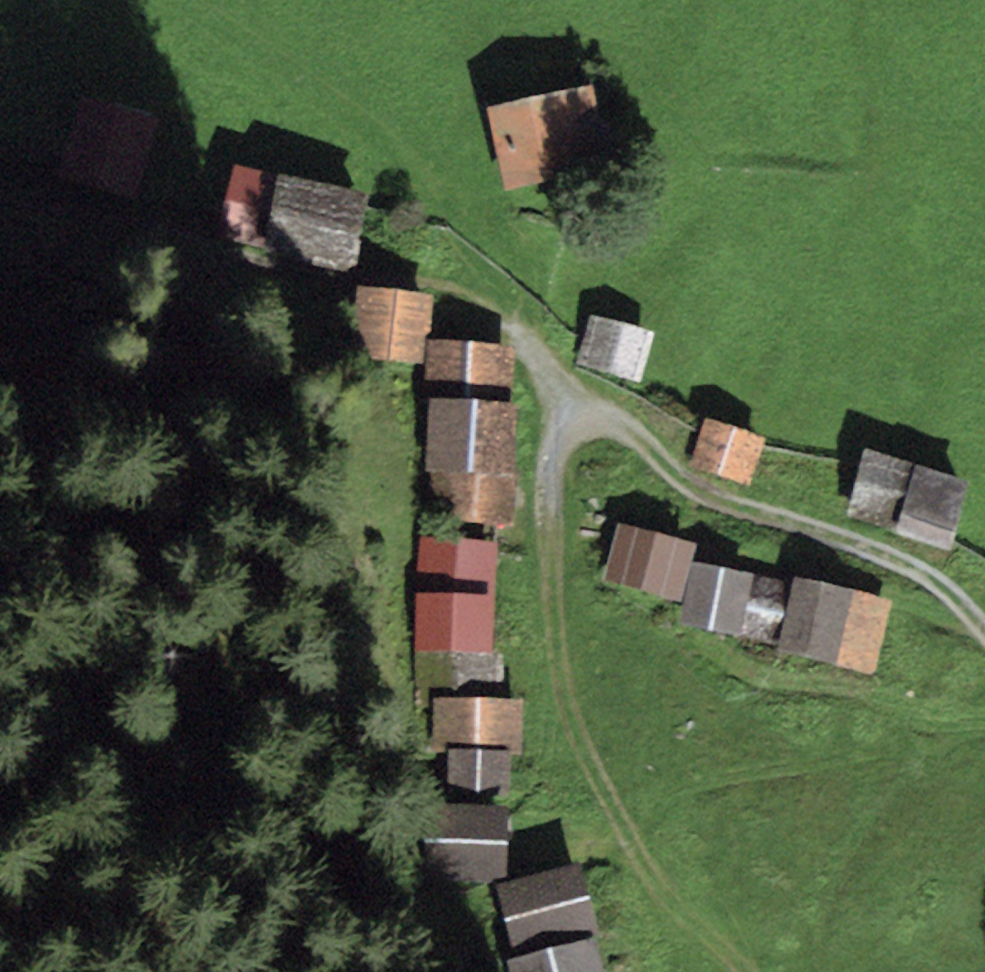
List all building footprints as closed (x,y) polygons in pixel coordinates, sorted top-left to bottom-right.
[(611,165),(593,84),(487,107),(505,188),(611,165)] [(158,116),(80,95),(58,176),(136,197),(158,116)] [(279,173),(234,163),(218,235),(264,245),(279,173)] [(371,192),(279,173),(264,245),(262,252),(353,272),(371,192)] [(432,296),(357,286),(351,356),(427,364),(429,339),(432,296)] [(655,332),(589,313),(575,364),(640,383),(655,332)] [(515,345),(429,339),(427,364),(423,401),(429,401),(511,404),(515,345)] [(513,476),(517,404),(511,404),(429,401),(425,470),(430,471),(513,476)] [(766,438),(706,417),(689,466),(750,486),(766,438)] [(914,464),(865,449),(844,516),(894,531),(914,464)] [(969,481),(914,464),(894,531),(949,548),(969,481)] [(516,527),(519,476),(513,476),(430,471),(427,518),(516,527)] [(697,543),(616,523),(602,581),(682,601),(693,561),(697,543)] [(494,594),(497,540),(419,537),(416,592),(494,594)] [(752,574),(693,561),(682,601),(679,620),(738,634),(752,574)] [(792,583),(752,574),(738,634),(779,643),(792,583)] [(852,591),(793,577),(792,583),(779,643),(777,651),(835,665),(852,591)] [(892,600),(852,591),(835,665),(874,674),(892,600)] [(492,651),(494,594),(416,592),(415,651),(492,651)] [(503,700),(504,650),(492,651),(415,651),(416,707),(433,707),(433,698),(503,700)] [(520,754),(522,700),(503,700),(433,698),(433,707),(432,752),(449,752),(510,754),(520,754)] [(509,795),(510,754),(449,752),(448,793),(509,795)] [(504,877),(506,806),(427,803),(425,875),(504,877)] [(601,933),(581,862),(496,885),(516,957),(593,935),(601,933)] [(593,935),(516,957),(505,960),(509,971),(604,971),(593,935)]
